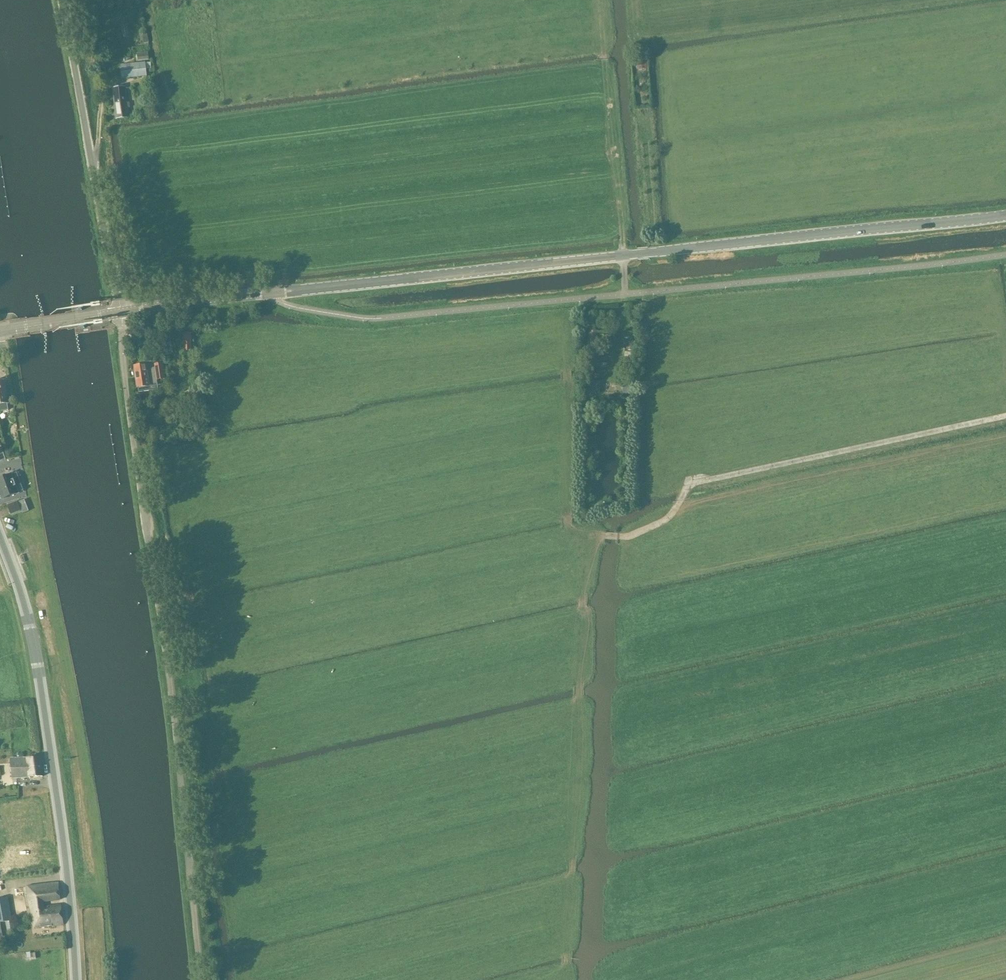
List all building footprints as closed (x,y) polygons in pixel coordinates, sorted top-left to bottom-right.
[(148,52),(137,54),(138,61),(149,60),(148,52)] [(646,57),(637,58),(637,69),(647,69),(646,57)] [(146,62),(121,65),(122,80),(147,77),(146,62)] [(117,119),(129,117),(125,87),(113,89),(117,119)] [(157,106),(151,113),(155,117),(162,111),(157,106)] [(596,354),(597,330),(589,330),(588,354),(596,354)] [(183,333),(183,351),(192,351),(192,333),(183,333)] [(625,353),(624,367),(633,367),(633,354),(625,353)] [(150,385),(157,384),(157,379),(165,378),(162,363),(146,366),(145,365),(135,367),(138,388),(139,388),(139,392),(150,391),(150,385)] [(593,382),(585,382),(585,393),(593,393),(593,382)] [(623,382),(623,393),(632,393),(633,382),(623,382)] [(0,479),(0,493),(2,499),(19,493),(19,492),(23,490),(16,473),(13,475),(12,474),(0,479)] [(29,511),(25,500),(19,502),(23,513),(29,511)] [(17,502),(8,505),(11,513),(21,510),(17,502)] [(41,758),(40,758),(26,758),(10,758),(12,779),(29,777),(44,776),(41,758)] [(30,908),(45,906),(44,902),(61,900),(59,882),(50,883),(27,886),(26,886),(30,908)] [(0,899),(0,923),(12,921),(9,898),(0,899)] [(61,904),(45,906),(30,908),(34,929),(64,926),(61,904)] [(12,921),(6,922),(8,933),(14,932),(12,921)]
